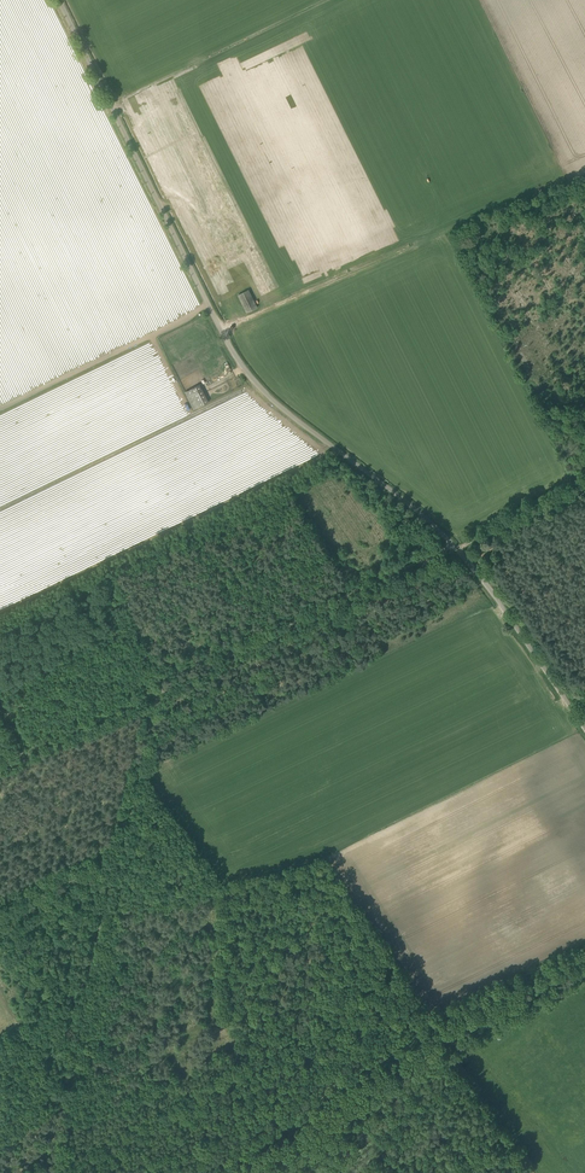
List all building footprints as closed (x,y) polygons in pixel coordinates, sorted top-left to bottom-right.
[(236,294),(244,313),(256,307),(248,289),(236,294)] [(184,391),(192,409),(207,402),(199,384),(184,391)] [(482,557),(495,549),(490,543),(479,551),(482,557)]
